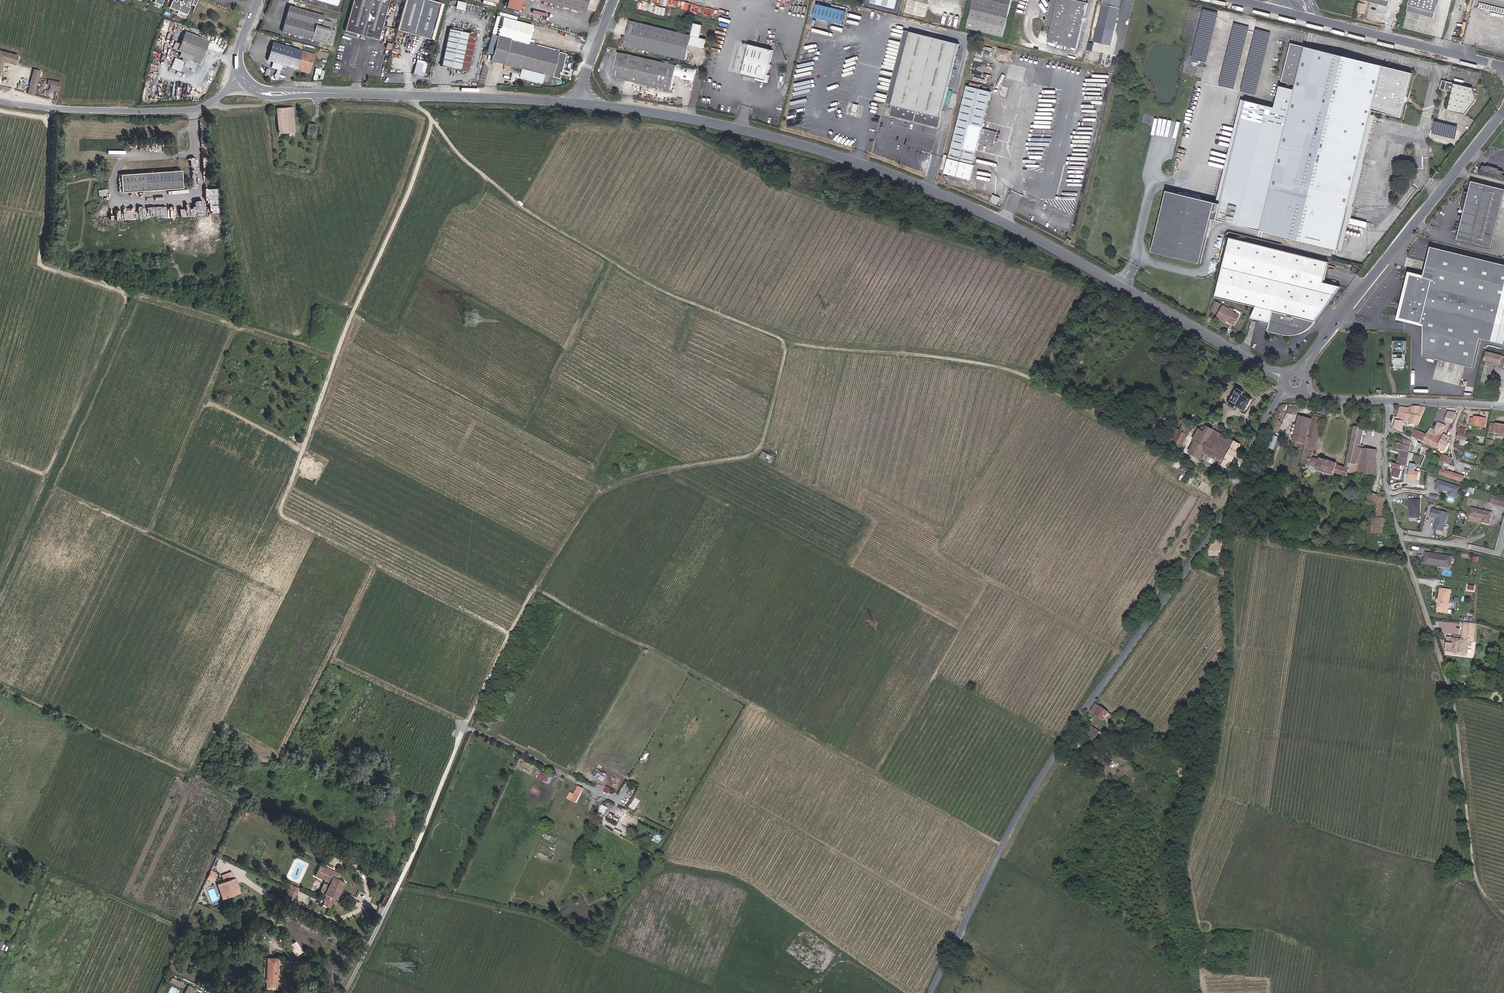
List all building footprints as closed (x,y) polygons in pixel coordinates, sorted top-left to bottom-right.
[(163,0),(154,0),(157,2),(155,9),(163,12),(165,4),(162,3),(163,0)] [(184,0),(176,0),(176,2),(178,3),(176,8),(172,7),(170,12),(179,15),(184,0)] [(186,11),(188,6),(190,7),(192,1),(189,0),(184,0),(179,15),(188,18),(190,12),(186,11)] [(295,2),(331,12),(334,0),(295,0),(295,2)] [(339,35),(342,36),(373,45),(386,0),(349,0),(339,35)] [(427,44),(437,7),(411,0),(402,0),(393,34),(427,44)] [(458,0),(456,8),(464,10),(466,2),(458,0)] [(498,11),(511,14),(515,0),(501,0),(498,11)] [(579,14),(582,0),(521,0),(579,14)] [(870,3),(893,9),(896,0),(871,0),(870,3)] [(904,13),(919,17),(924,0),(907,0),(904,13)] [(966,28),(1001,37),(1010,0),(973,0),(966,28)] [(1090,3),(1082,1),(1082,0),(1050,0),(1053,3),(1049,5),(1052,9),(1048,12),(1050,15),(1047,17),(1049,20),(1046,23),(1048,27),(1054,28),(1054,31),(1082,38),(1090,3)] [(1360,7),(1366,9),(1367,8),(1368,5),(1368,3),(1369,0),(1362,0),(1360,7)] [(1435,16),(1440,0),(1412,0),(1409,8),(1435,16)] [(1479,7),(1503,14),(1503,0),(1481,0),(1479,7)] [(632,13),(650,16),(652,6),(633,2),(632,13)] [(842,12),(814,5),(810,18),(839,25),(842,12)] [(1097,27),(1114,31),(1119,9),(1102,5),(1097,27)] [(320,47),(324,32),(310,28),(312,21),(317,22),(318,18),(284,9),(276,35),(320,47)] [(484,42),(488,43),(494,21),(490,20),(484,42)] [(310,28),(324,32),(326,25),(317,22),(312,21),(310,28)] [(688,36),(686,36),(626,24),(621,49),(683,61),(686,46),(700,49),(702,39),(695,38),(698,26),(690,24),(688,36)] [(1060,44),(1079,49),(1082,38),(1054,31),(1051,42),(1060,44)] [(324,32),(320,47),(327,49),(331,34),(324,32)] [(886,116),(934,129),(957,46),(908,32),(899,65),(886,116)] [(439,71),(465,75),(471,38),(446,34),(439,71)] [(174,60),(196,67),(204,43),(180,36),(176,48),(170,46),(168,53),(175,56),(174,60)] [(766,76),(763,75),(770,46),(748,40),(740,74),(757,79),(756,81),(764,83),(766,76)] [(1296,82),(1298,83),(1297,88),(1294,87),(1282,84),(1276,106),(1271,122),(1244,116),(1241,115),(1218,202),(1168,190),(1153,251),(1201,263),(1212,217),(1259,229),(1348,252),(1370,166),(1384,109),(1412,116),(1423,73),(1305,45),(1293,42),(1284,79),(1296,82)] [(282,51),(288,53),(289,47),(274,43),(273,48),(282,50),(282,51)] [(487,69),(497,72),(504,46),(494,44),(487,69)] [(555,79),(557,79),(562,62),(548,59),(548,57),(532,52),(531,54),(529,53),(529,52),(508,46),(507,47),(504,46),(497,72),(505,74),(504,80),(515,83),(514,85),(536,91),(538,83),(555,88),(556,84),(553,84),(555,79)] [(267,73),(275,76),(282,51),(275,49),(267,47),(262,65),(269,67),(267,73)] [(1009,51),(996,48),(993,58),(1004,60),(1005,56),(1007,56),(1009,51)] [(18,56),(0,51),(0,75),(3,62),(15,65),(18,56)] [(297,71),(305,73),(309,59),(288,53),(282,51),(275,76),(277,76),(279,69),(291,73),(292,71),(297,72),(297,71)] [(692,71),(615,57),(610,82),(669,92),(672,77),(678,79),(678,80),(690,83),(692,71)] [(412,80),(417,81),(421,66),(411,64),(407,79),(410,79),(412,80)] [(27,94),(34,96),(40,71),(33,69),(27,94)] [(1469,112),(1480,97),(1479,86),(1443,77),(1441,85),(1454,88),(1450,107),(1469,112)] [(48,90),(58,92),(60,83),(47,80),(47,84),(50,84),(48,90)] [(977,142),(990,145),(991,139),(992,136),(993,130),(981,128),(989,92),(988,91),(965,86),(955,129),(944,173),(969,178),(977,142)] [(1244,116),(1271,122),(1276,106),(1248,100),(1244,116)] [(278,134),(295,133),(293,107),(275,109),(275,110),(273,110),(273,114),(276,114),(278,134)] [(305,137),(314,139),(317,125),(308,123),(305,137)] [(122,192),(182,188),(181,171),(177,171),(177,169),(173,169),(173,171),(121,175),(122,192)] [(1473,180),(1459,238),(1493,247),(1503,202),(1503,188),(1473,180)] [(997,204),(1000,197),(994,195),(991,201),(997,204)] [(169,210),(156,210),(156,217),(179,217),(179,204),(169,204),(169,210)] [(1305,334),(1308,332),(1311,329),(1314,326),(1333,299),(1342,286),(1325,282),(1327,273),(1330,262),(1274,248),(1274,249),(1266,247),(1266,245),(1231,236),(1216,296),(1241,303),(1257,307),(1252,318),(1273,324),(1268,332),(1286,337),(1291,338),(1292,334),(1299,335),(1299,337),(1305,334)] [(1433,245),(1418,274),(1412,272),(1410,280),(1405,285),(1403,305),(1407,320),(1425,325),(1424,355),(1474,368),(1482,339),(1503,344),(1503,262),(1433,245)] [(1212,309),(1216,312),(1221,304),(1218,301),(1212,309)] [(1234,323),(1239,316),(1233,312),(1234,310),(1232,308),(1230,310),(1225,307),(1218,316),(1225,321),(1227,318),(1234,323)] [(1488,354),(1485,362),(1502,366),(1501,367),(1503,368),(1503,358),(1488,354)] [(1487,364),(1481,384),(1489,386),(1495,366),(1487,364)] [(1246,412),(1253,399),(1243,394),(1244,392),(1237,388),(1229,405),(1236,409),(1237,407),(1246,412)] [(1274,419),(1280,421),(1286,405),(1280,405),(1274,419)] [(1406,424),(1408,415),(1409,407),(1401,406),(1399,419),(1402,420),(1401,424),(1406,424)] [(1412,416),(1419,416),(1421,407),(1410,406),(1409,407),(1408,415),(1412,416)] [(1425,417),(1425,416),(1428,407),(1421,407),(1419,416),(1425,417)] [(1446,422),(1454,424),(1458,414),(1450,411),(1446,422)] [(1295,440),(1308,443),(1314,419),(1301,416),(1295,440)] [(1418,429),(1425,417),(1419,416),(1412,416),(1410,425),(1418,426),(1417,429),(1418,429)] [(1305,452),(1314,454),(1324,419),(1315,417),(1314,419),(1308,443),(1307,448),(1305,452)] [(1396,429),(1404,433),(1406,424),(1401,424),(1402,420),(1399,419),(1397,418),(1395,423),(1397,424),(1396,429)] [(1472,426),(1486,429),(1488,420),(1479,418),(1478,420),(1476,420),(1473,419),(1472,426)] [(1269,433),(1275,435),(1281,422),(1280,421),(1274,419),(1269,433)] [(1174,443),(1184,447),(1191,428),(1181,424),(1174,443)] [(1494,424),(1493,433),(1503,435),(1503,426),(1494,424)] [(1203,455),(1229,469),(1242,445),(1207,427),(1206,428),(1204,428),(1201,433),(1204,435),(1200,443),(1197,441),(1190,455),(1200,461),(1203,455)] [(1338,474),(1352,477),(1352,474),(1378,474),(1378,450),(1363,449),(1367,429),(1356,427),(1349,468),(1341,466),(1323,462),(1313,459),(1311,459),(1311,457),(1304,455),(1302,465),(1320,469),(1319,473),(1337,478),(1338,474)] [(1432,445),(1436,436),(1430,434),(1429,435),(1417,430),(1413,437),(1432,445)] [(1432,445),(1440,449),(1446,436),(1440,433),(1438,438),(1436,436),(1432,445)] [(1452,438),(1446,436),(1440,449),(1448,453),(1453,442),(1451,441),(1452,438)] [(1406,468),(1410,453),(1412,447),(1404,445),(1406,440),(1403,438),(1401,443),(1399,442),(1396,450),(1403,452),(1399,466),(1402,467),(1406,468)] [(772,465),(775,458),(764,452),(761,459),(772,465)] [(1452,466),(1454,458),(1444,455),(1441,466),(1446,468),(1445,470),(1450,472),(1451,472),(1450,473),(1449,473),(1448,472),(1448,473),(1443,472),(1442,476),(1461,482),(1462,477),(1454,474),(1456,467),(1452,466)] [(307,471),(311,461),(304,458),(299,468),(307,471)] [(1393,477),(1400,478),(1402,467),(1399,466),(1396,464),(1393,477)] [(1408,480),(1419,481),(1420,474),(1416,473),(1411,473),(1406,472),(1405,483),(1407,483),(1407,482),(1408,480)] [(1459,500),(1463,490),(1441,483),(1438,492),(1444,494),(1444,492),(1452,494),(1451,498),(1459,500)] [(1387,533),(1387,517),(1385,490),(1371,487),(1368,503),(1376,505),(1379,506),(1377,520),(1375,519),(1374,532),(1387,533)] [(1502,507),(1503,501),(1503,498),(1496,496),(1493,504),(1502,507)] [(1424,521),(1425,503),(1414,502),(1413,510),(1415,511),(1415,516),(1416,516),(1419,519),(1419,521),(1424,521)] [(1366,519),(1375,519),(1376,505),(1368,503),(1366,519)] [(1493,525),(1495,514),(1474,509),(1472,518),(1485,520),(1485,524),(1493,525)] [(1447,535),(1452,517),(1437,512),(1435,520),(1442,522),(1442,524),(1441,524),(1438,532),(1447,535)] [(1222,549),(1222,536),(1215,537),(1216,539),(1215,540),(1215,541),(1212,541),(1210,550),(1209,550),(1209,557),(1222,556),(1222,555),(1222,549)] [(1453,568),(1454,557),(1444,556),(1444,557),(1442,557),(1442,556),(1428,554),(1427,565),(1440,566),(1440,562),(1444,563),(1446,567),(1453,568)] [(1447,608),(1449,589),(1439,588),(1437,607),(1447,608)] [(1447,643),(1446,651),(1467,655),(1469,642),(1475,643),(1475,622),(1464,621),(1462,638),(1462,644),(1454,643),(1447,643)] [(1103,720),(1108,713),(1094,703),(1090,710),(1103,720)] [(1086,737),(1093,742),(1099,732),(1091,727),(1084,737),(1086,737)] [(1089,746),(1093,742),(1086,737),(1083,742),(1089,746)] [(1083,754),(1089,758),(1093,752),(1088,748),(1083,754)] [(547,782),(551,775),(541,770),(538,777),(547,782)] [(603,781),(605,777),(595,772),(591,779),(597,782),(599,778),(603,781)] [(576,803),(582,792),(579,790),(580,787),(579,786),(573,795),(571,794),(568,798),(576,803)] [(604,816),(608,807),(603,805),(599,813),(604,816)] [(626,830),(630,825),(624,820),(627,816),(625,815),(615,828),(620,832),(623,828),(626,830)] [(974,826),(979,829),(982,824),(977,820),(974,826)] [(335,899),(337,899),(345,882),(338,879),(340,874),(319,864),(314,876),(329,882),(324,893),(326,894),(324,900),(333,904),(335,899)] [(1434,877),(1444,881),(1447,874),(1436,870),(1434,877)] [(224,882),(235,878),(233,873),(223,877),(224,882)] [(234,894),(239,892),(235,878),(224,882),(217,884),(219,889),(222,888),(224,893),(233,890),(234,894)] [(285,900),(293,904),(297,893),(298,891),(299,888),(289,884),(286,892),(287,893),(285,900)] [(222,898),(234,894),(233,890),(224,893),(222,888),(219,889),(222,898)] [(944,914),(950,918),(956,908),(949,904),(944,914)] [(266,988),(276,988),(277,958),(267,958),(266,988)] [(185,984),(181,992),(190,992),(193,988),(185,984)]
